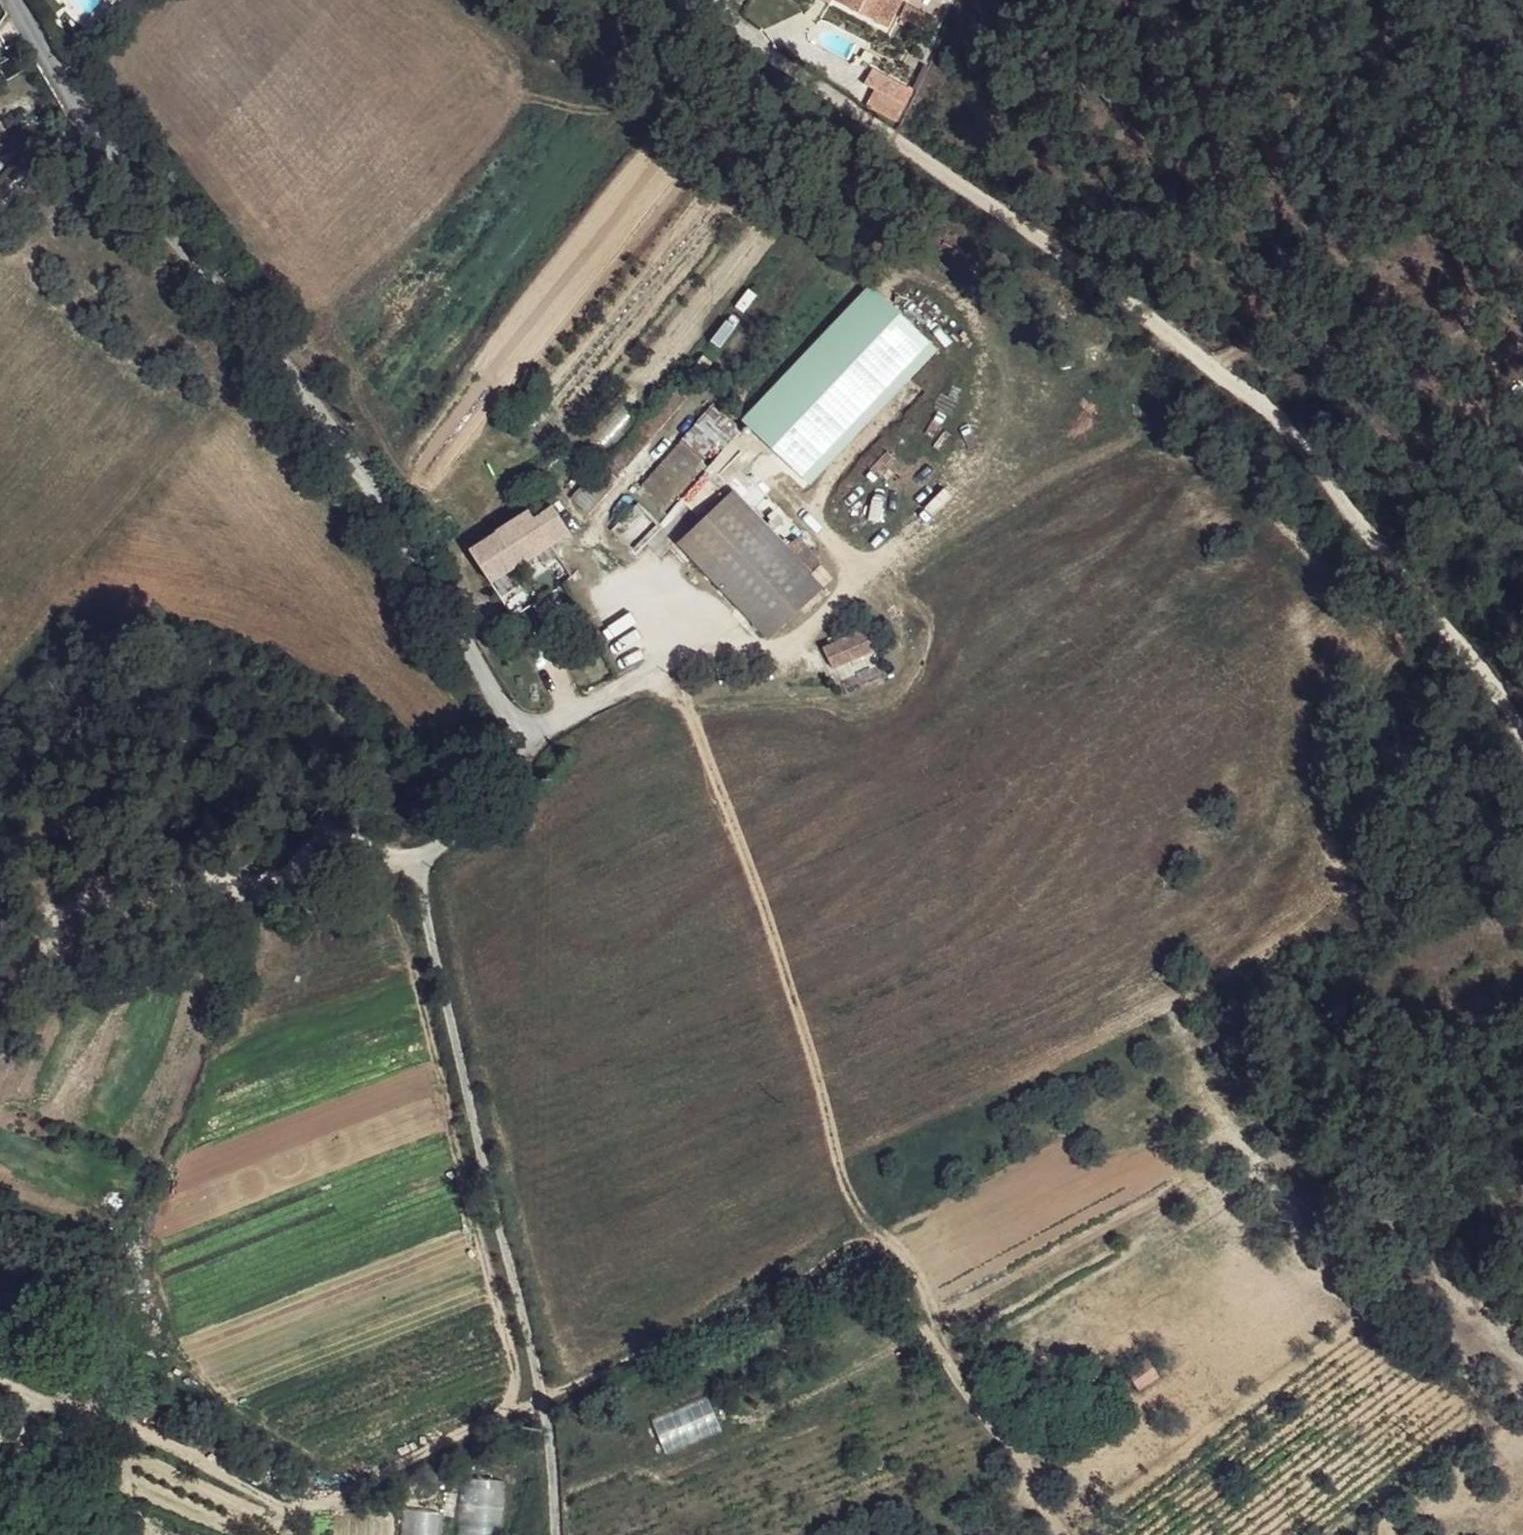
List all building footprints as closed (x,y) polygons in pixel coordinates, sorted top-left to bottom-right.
[(881,0),(832,0),(885,25),(894,6),(881,0)] [(905,86),(872,70),(864,84),(897,101),(905,86)] [(865,333),(752,433),(802,489),(914,389),(865,333)] [(693,432),(651,492),(666,503),(698,456),(707,443),(693,432)] [(603,467),(584,492),(598,507),(617,479),(603,467)] [(584,492),(572,504),(581,521),(598,507),(584,492)] [(734,500),(679,550),(766,647),(820,597),(734,500)] [(529,514),(469,551),(491,584),(569,536),(566,530),(554,511),(534,521),(529,514)] [(869,631),(830,647),(838,666),(876,649),(869,631)] [(1148,1358),(1127,1373),(1137,1387),(1157,1373),(1148,1358)] [(492,1480),(454,1482),(456,1534),(494,1534),(492,1480)]
